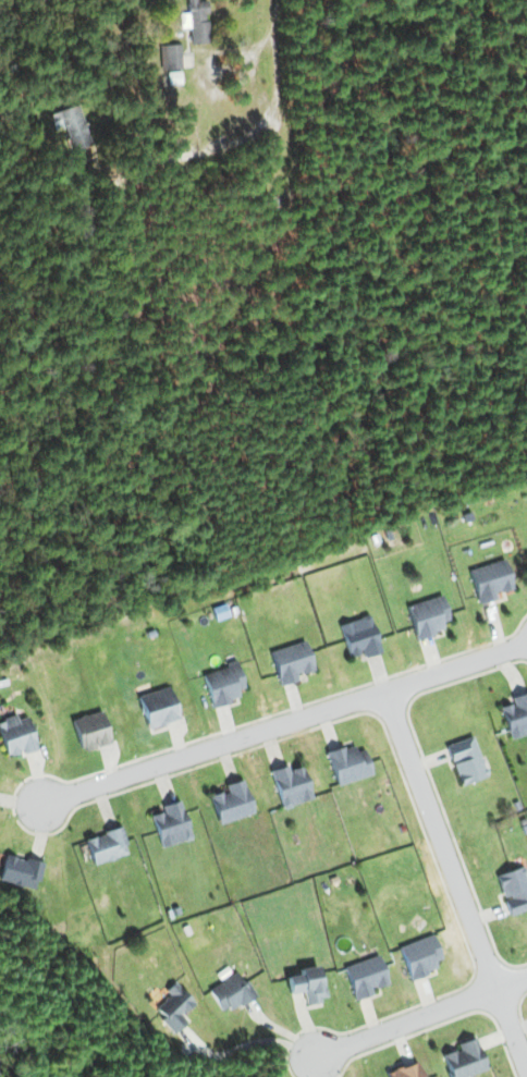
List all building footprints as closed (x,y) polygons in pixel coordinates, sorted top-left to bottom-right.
[(206,0),(196,1),(196,0),(186,0),(187,13),(179,13),(179,28),(189,28),(190,44),(209,43),(206,0)] [(181,69),(180,44),(159,45),(160,69),(181,69)] [(48,113),(53,129),(63,126),(71,151),(90,145),(76,104),(48,113)] [(495,593),(511,589),(505,560),(469,568),(477,604),(496,599),(495,593)] [(406,606),(416,639),(443,630),(441,622),(449,620),(441,595),(406,606)] [(214,620),(227,617),(224,604),(211,607),(214,620)] [(338,624),(348,657),(362,653),(364,658),(381,652),(369,615),(338,624)] [(269,652),(279,685),(297,680),(296,675),(313,670),(304,641),(269,652)] [(238,699),(236,689),(243,688),(237,664),(202,673),(210,706),(238,699)] [(179,720),(169,686),(137,696),(147,729),(179,720)] [(526,734),(526,692),(511,697),(512,703),(500,707),(510,740),(526,734)] [(110,743),(100,710),(71,719),(81,752),(110,743)] [(36,748),(26,716),(17,719),(16,715),(0,720),(0,739),(6,757),(36,748)] [(445,746),(451,763),(452,763),(460,785),(486,776),(472,736),(445,746)] [(336,785),(372,774),(364,749),(355,752),(353,744),(326,752),(336,785)] [(313,798),(302,766),(289,770),(287,765),(269,771),(282,808),(313,798)] [(209,795),(217,824),(252,814),(243,779),(225,784),(226,791),(209,795)] [(150,815),(160,848),(191,838),(179,800),(161,806),(163,811),(150,815)] [(121,828),(84,837),(91,864),(128,855),(121,828)] [(36,889),(42,863),(5,854),(0,872),(0,881),(36,889)] [(522,866),(495,875),(503,899),(502,900),(507,915),(526,909),(526,881),(522,866)] [(437,970),(433,961),(442,958),(432,934),(398,947),(410,979),(437,970)] [(372,994),(371,989),(388,983),(378,955),(343,967),(354,1000),(372,994)] [(319,965),(298,968),(299,974),(287,976),(289,994),(304,992),(305,1003),(324,1000),(319,965)] [(242,983),(236,972),(208,989),(223,1014),(256,995),(247,980),(242,983)] [(172,1034),(186,1021),(180,1015),(194,1003),(174,982),(164,991),(168,995),(154,1008),(162,1016),(159,1019),(172,1034)] [(459,1050),(442,1054),(448,1076),(464,1076),(485,1071),(477,1038),(457,1043),(459,1050)] [(418,1062),(386,1071),(388,1076),(422,1076),(418,1062)]
